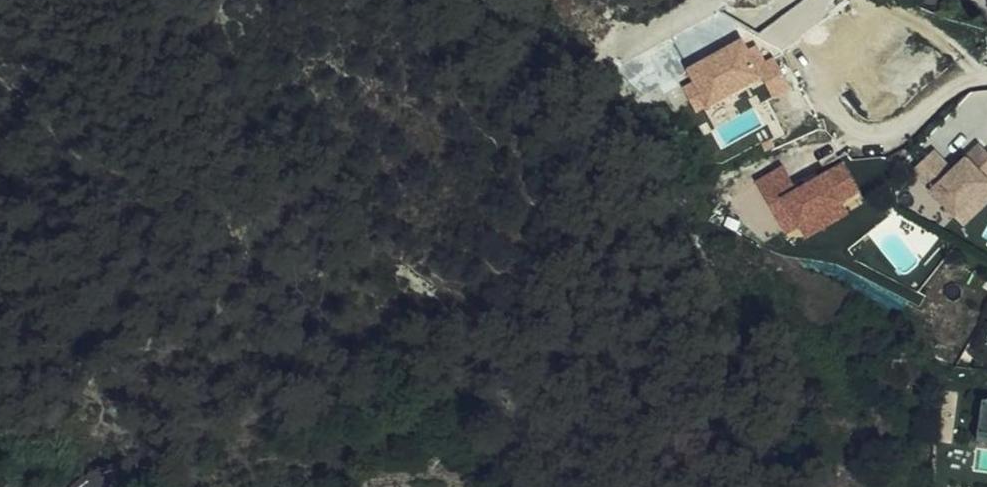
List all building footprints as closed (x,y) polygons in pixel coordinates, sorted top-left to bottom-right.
[(739,38),(685,69),(691,83),(681,88),(694,114),(760,80),(768,96),(788,87),(775,58),(739,38)] [(913,168),(952,217),(986,189),(986,156),(981,149),(954,170),(937,149),(913,168)] [(782,167),(755,181),(791,246),(847,216),(840,203),(857,194),(840,164),(794,189),(782,167)]
